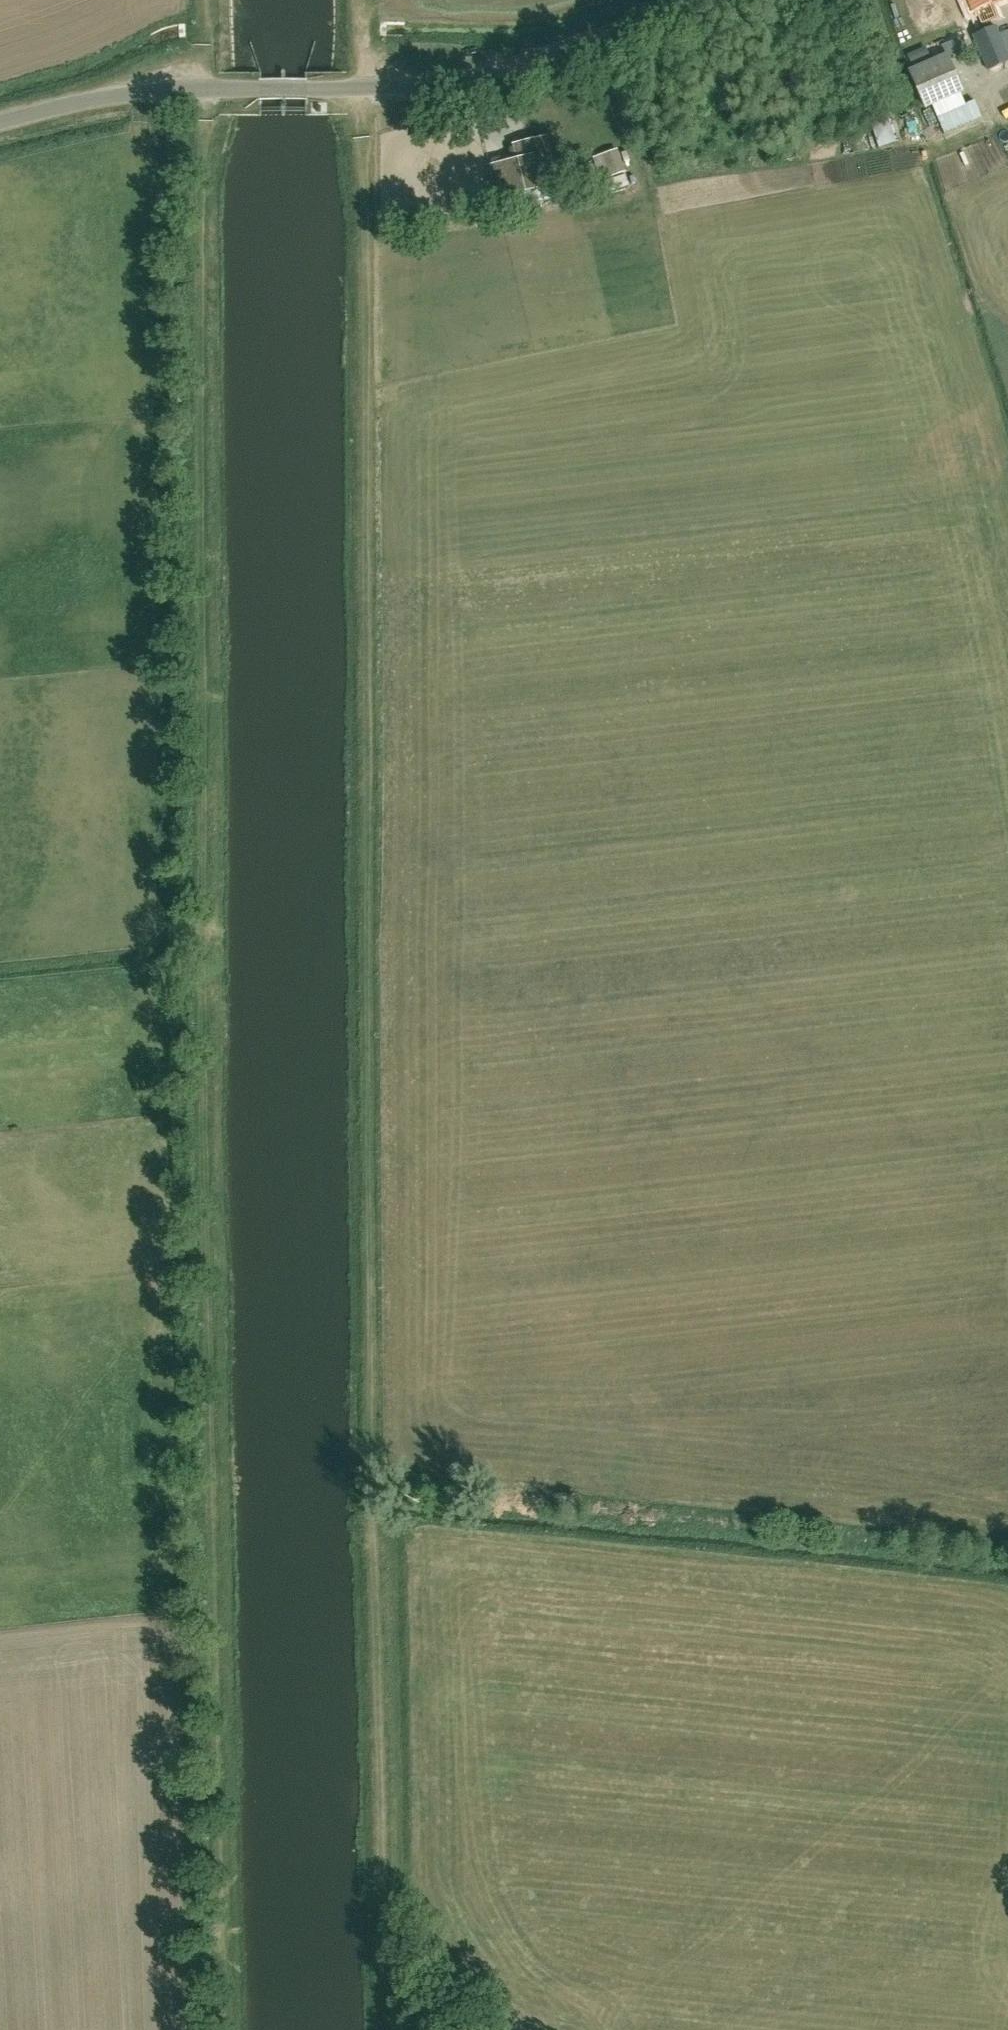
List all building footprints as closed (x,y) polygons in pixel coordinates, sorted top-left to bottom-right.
[(970,9),(990,0),(966,0),(970,9)] [(973,35),(988,71),(1007,62),(1007,30),(1000,34),(996,26),(973,35)] [(925,107),(962,91),(948,56),(910,72),(925,107)] [(877,120),(884,147),(902,142),(894,116),(877,120)] [(545,137),(514,145),(517,159),(490,165),(498,198),(556,184),(545,137)] [(623,147),(595,156),(603,180),(631,171),(623,147)]
